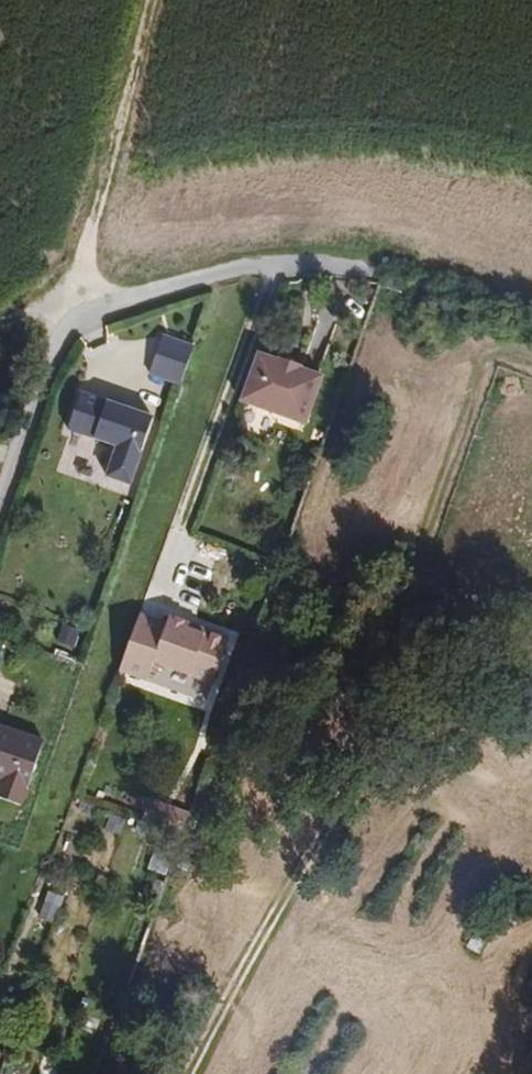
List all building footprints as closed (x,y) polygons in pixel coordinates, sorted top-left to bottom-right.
[(180,381),(191,346),(161,335),(149,371),(180,381)] [(288,365),(264,356),(248,404),(313,428),(331,380),(308,372),(310,370),(289,363),(288,365)] [(146,413),(73,386),(60,423),(110,441),(99,471),(123,479),(146,413)] [(164,626),(138,616),(117,674),(143,683),(164,626)] [(193,701),(217,636),(201,631),(199,635),(187,630),(188,625),(167,618),(164,626),(143,683),(193,701)] [(199,635),(201,631),(188,625),(187,630),(199,635)] [(229,640),(217,636),(193,701),(206,705),(229,640)] [(0,772),(0,776),(25,785),(41,739),(0,724),(0,768),(1,769),(0,772)] [(190,810),(150,794),(141,816),(181,832),(190,810)] [(125,816),(112,812),(107,829),(120,833),(125,816)] [(51,920),(57,904),(47,900),(41,916),(51,920)] [(92,996),(83,992),(76,1008),(85,1011),(92,996)]
